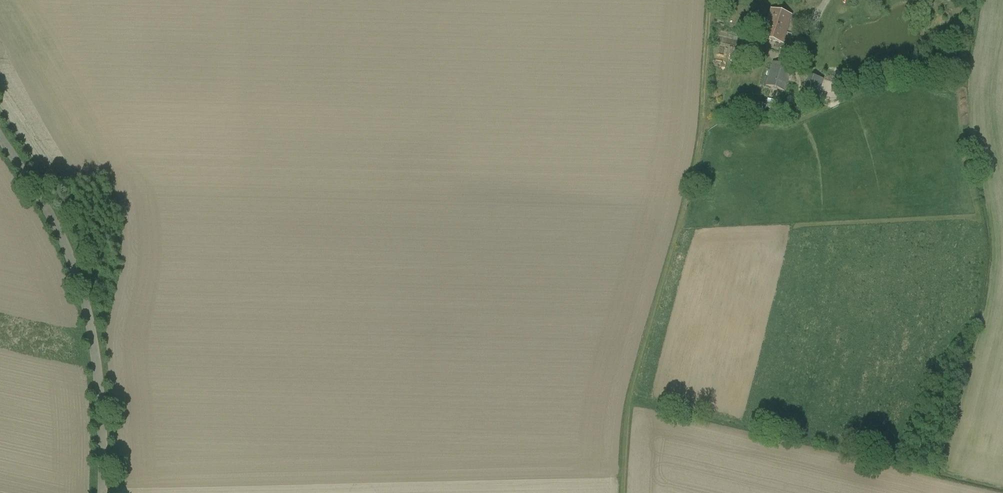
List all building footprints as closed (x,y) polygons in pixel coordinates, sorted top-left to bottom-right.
[(783,43),(791,16),(771,9),(763,37),(783,43)] [(785,91),(791,68),(773,62),(766,85),(785,91)] [(816,99),(822,80),(809,76),(803,95),(816,99)]
